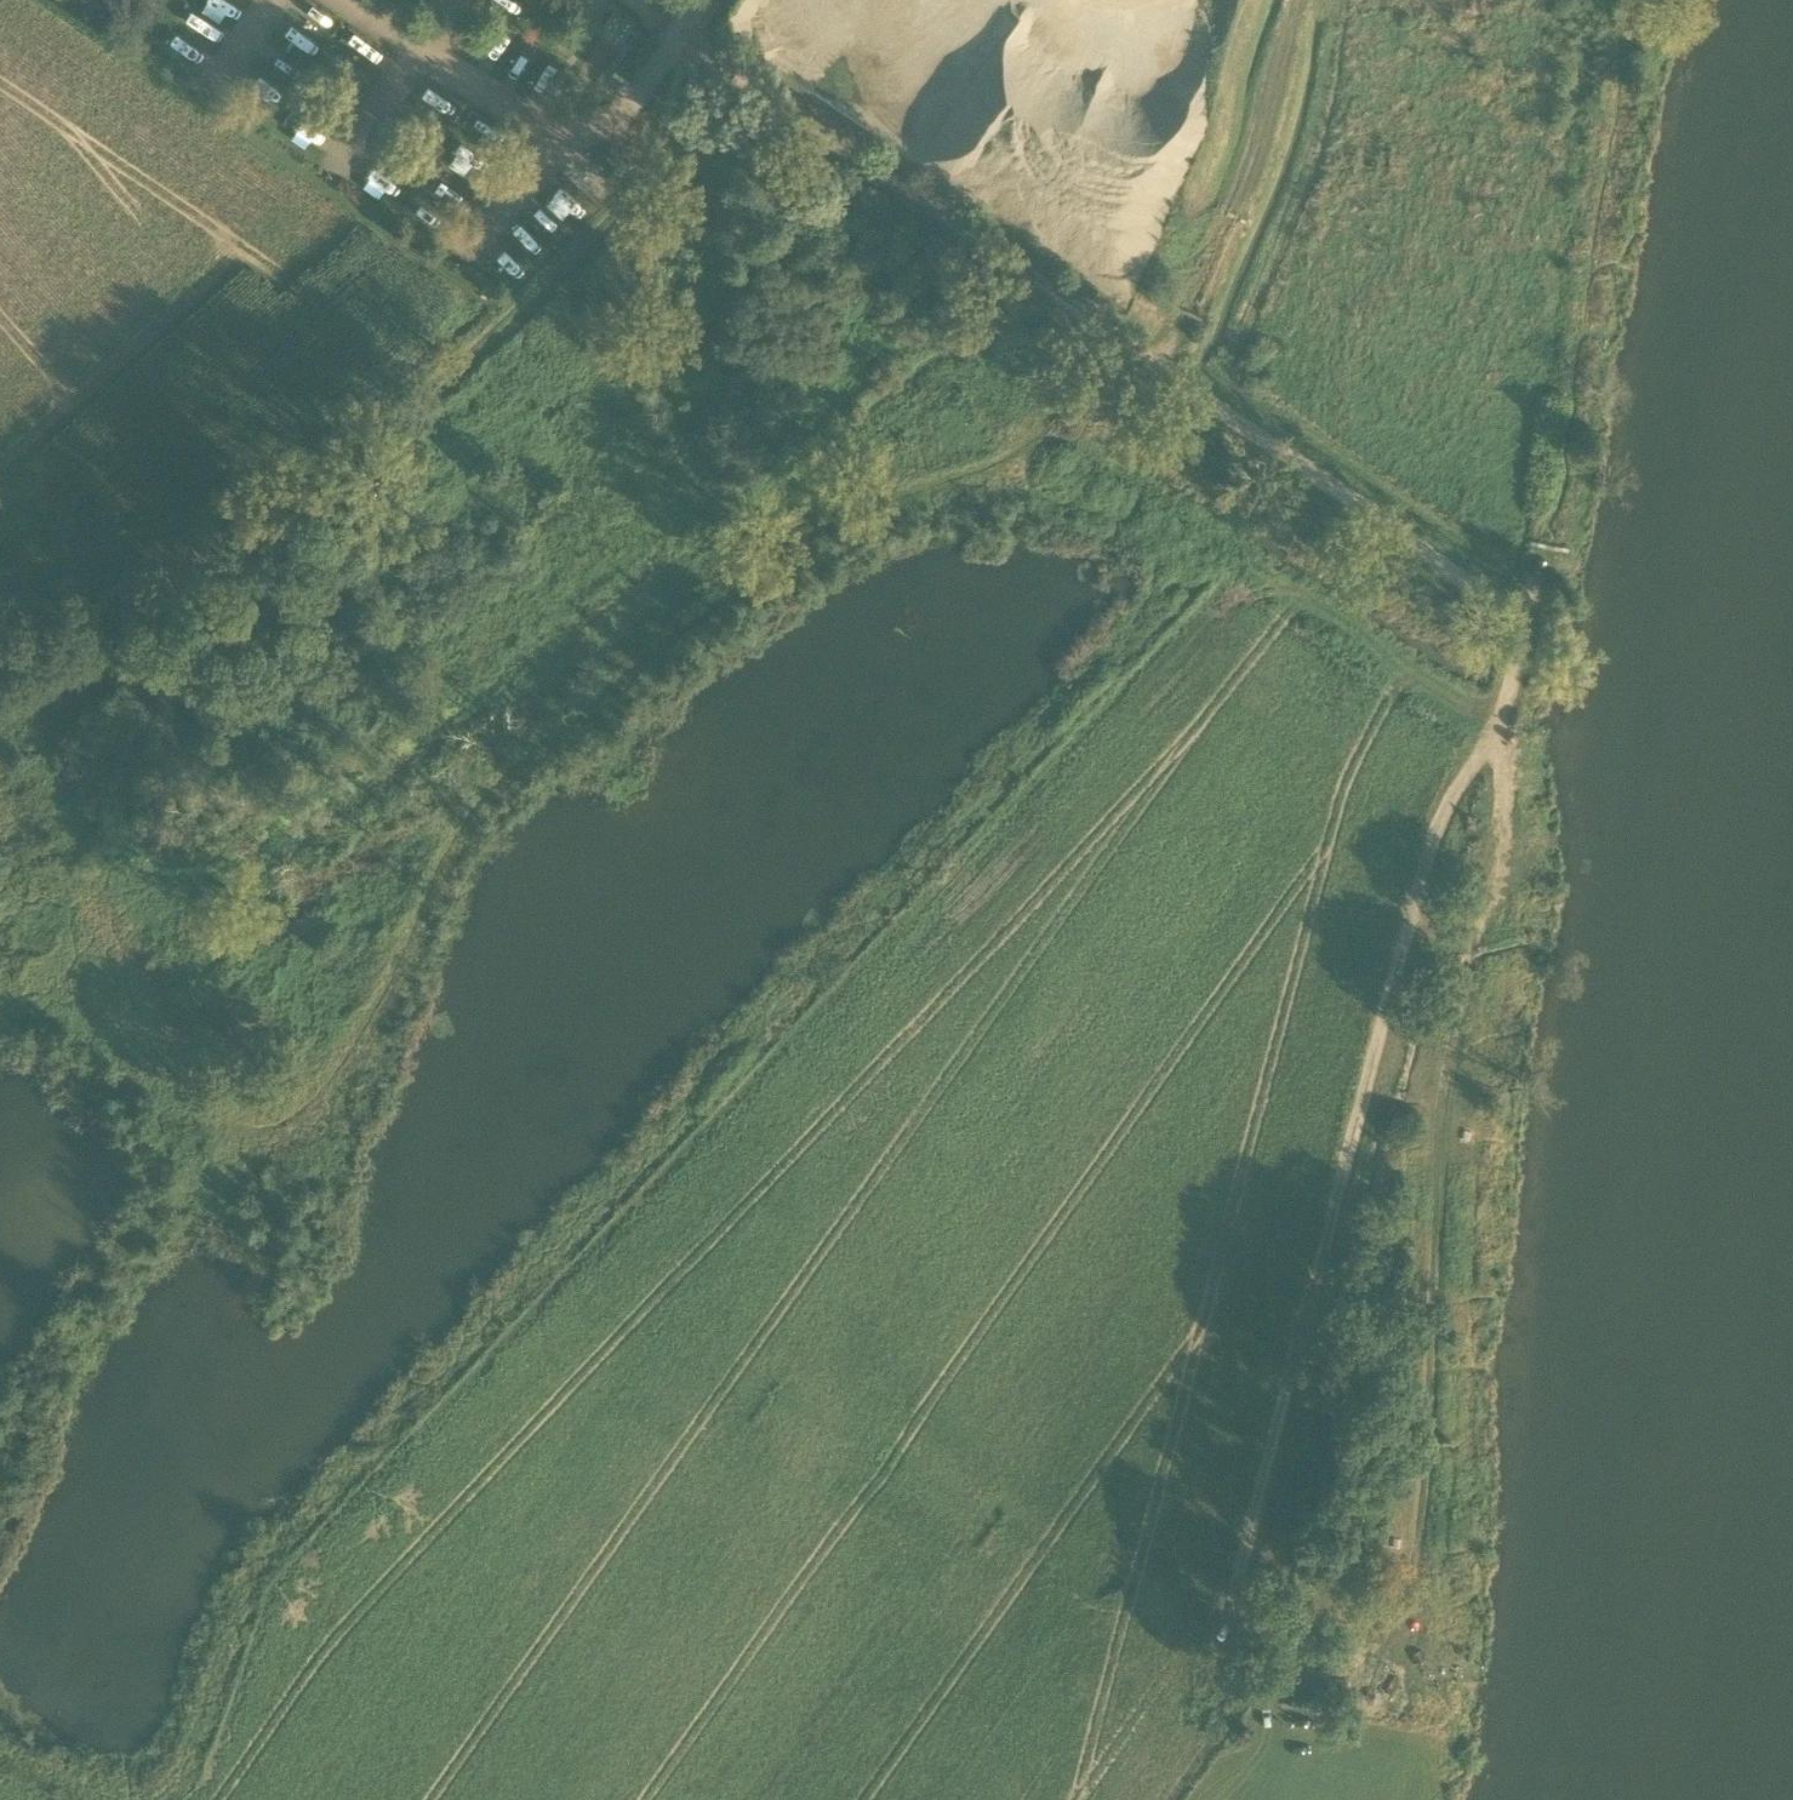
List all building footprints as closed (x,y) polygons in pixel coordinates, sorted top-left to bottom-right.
[(462,167),(482,173),(487,157),(467,150),(462,167)] [(1396,1675),(1382,1672),(1378,1691),(1392,1694),(1396,1675)]
